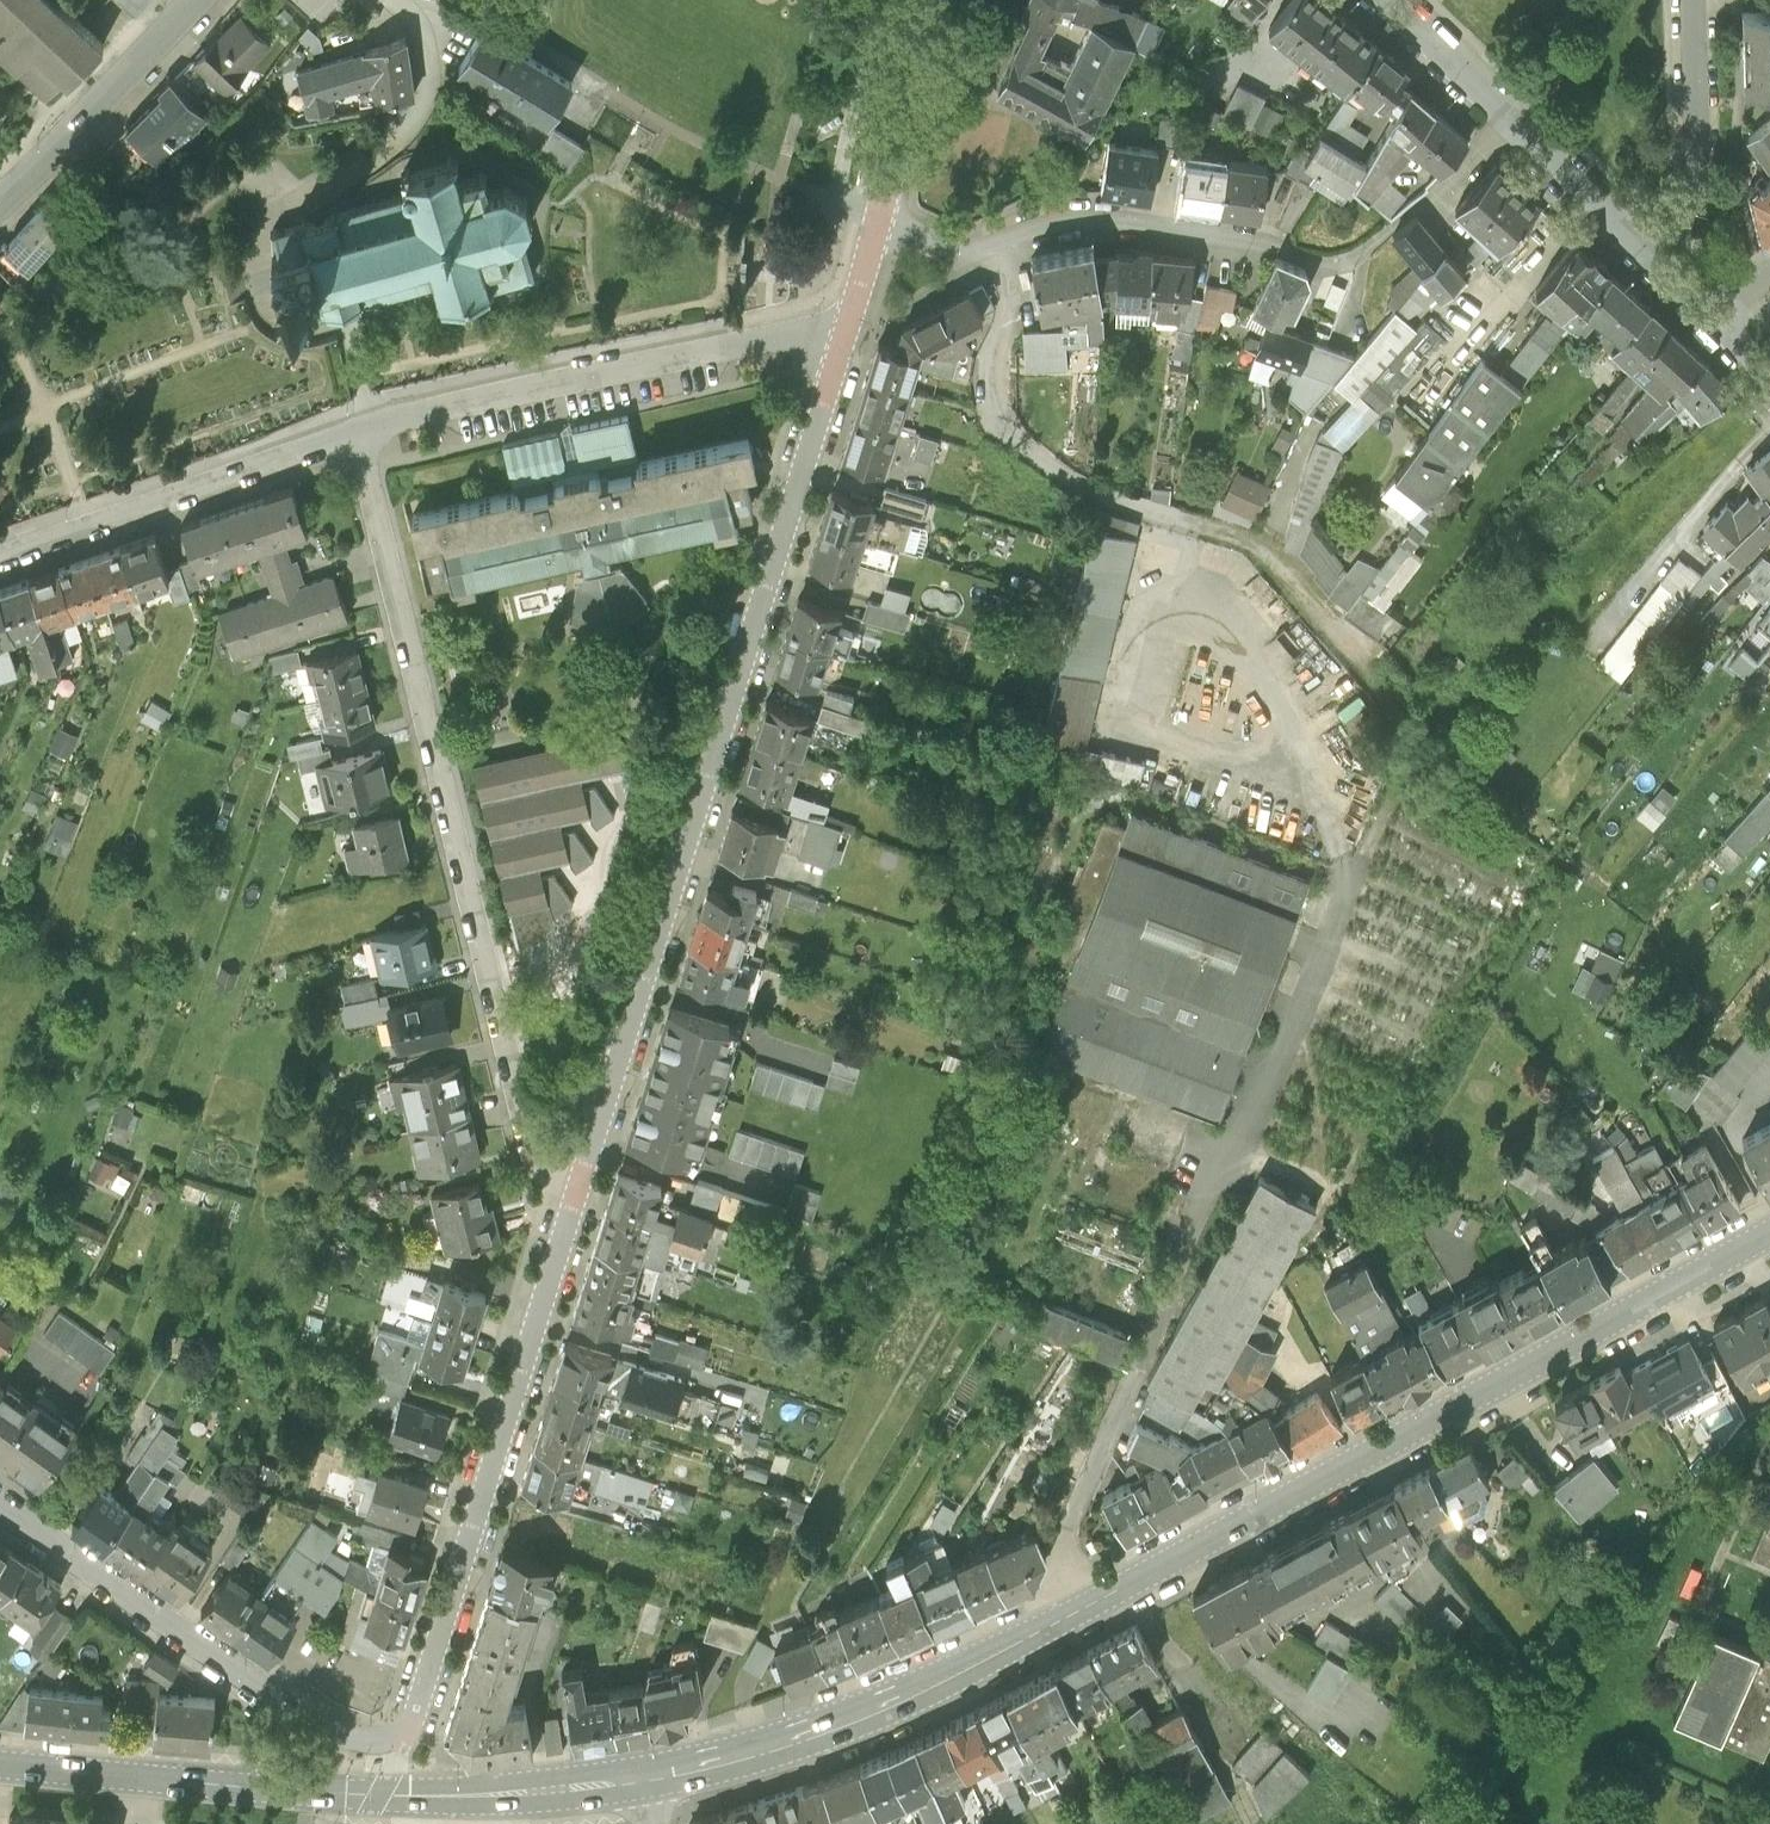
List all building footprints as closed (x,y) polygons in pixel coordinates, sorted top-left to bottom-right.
[(47,98),(64,80),(69,85),(104,47),(54,0),(0,0),(0,53),(47,98)] [(137,20),(155,1),(154,0),(115,0),(137,20)] [(312,9),(321,0),(303,0),(312,9)] [(1021,11),(1033,16),(1051,24),(1056,12),(1063,0),(1026,0),(1021,11)] [(1095,0),(1074,0),(1073,2),(1066,0),(1063,0),(1056,12),(1092,22),(1133,42),(1146,18),(1095,0)] [(1241,1),(1243,8),(1250,12),(1258,0),(1240,0),(1241,1)] [(1353,80),(1377,44),(1324,0),(1289,0),(1269,26),(1346,90),(1353,80)] [(1742,13),(1744,91),(1769,91),(1769,12),(1742,13)] [(206,50),(192,64),(216,86),(224,95),(238,81),(237,80),(271,44),(241,16),(208,51),(206,50)] [(1033,16),(997,92),(1085,139),(1133,42),(1092,22),(1070,66),(1039,51),(1051,24),(1033,16)] [(318,35),(308,25),(298,36),(309,46),(311,53),(322,50),(318,35)] [(482,30),(459,68),(549,123),(572,85),(482,30)] [(329,93),(355,87),(359,107),(413,97),(405,40),(298,69),(306,111),(330,106),(329,93)] [(1381,103),(1395,109),(1409,87),(1400,79),(1408,69),(1377,44),(1353,80),(1365,89),(1369,93),(1367,98),(1378,106),(1381,103)] [(173,84),(196,107),(216,86),(192,64),(173,84)] [(1346,90),(1319,131),(1354,154),(1367,133),(1347,119),(1365,89),(1353,80),(1346,90)] [(161,97),(127,133),(153,159),(186,125),(193,132),(207,117),(196,107),(173,84),(169,81),(158,93),(161,97)] [(1223,109),(1250,123),(1264,95),(1237,81),(1223,109)] [(1396,153),(1409,140),(1407,139),(1434,109),(1409,87),(1395,109),(1364,161),(1352,182),(1366,194),(1385,173),(1399,156),(1396,153)] [(1283,112),(1265,103),(1254,124),(1272,134),(1283,112)] [(330,106),(306,111),(308,119),(331,116),(330,106)] [(1467,139),(1434,109),(1407,139),(1409,140),(1441,170),(1467,139)] [(1160,114),(1156,140),(1186,145),(1191,120),(1160,114)] [(512,139),(519,128),(499,116),(492,127),(512,139)] [(1747,134),(1769,166),(1769,118),(1747,134)] [(553,128),(542,152),(574,167),(585,143),(553,128)] [(1319,131),(1309,150),(1305,156),(1350,187),(1352,182),(1364,161),(1354,154),(1319,131)] [(153,159),(127,133),(106,154),(133,180),(153,159)] [(1156,148),(1109,140),(1101,187),(1149,195),(1156,148)] [(1342,199),(1350,187),(1305,156),(1309,150),(1296,145),(1283,167),(1307,180),(1308,177),(1342,199)] [(1232,152),(1226,161),(1219,206),(1260,212),(1268,158),(1232,152)] [(302,224),(273,233),(280,257),(271,260),(283,297),(291,295),(299,320),(328,311),(329,314),(332,314),(331,310),(343,307),(436,279),(441,295),(436,297),(438,301),(442,299),(444,304),(448,303),(446,299),(484,287),(486,292),(490,291),(489,286),(492,285),(533,273),(521,232),(531,216),(525,197),(505,187),(489,192),(484,176),(488,174),(487,171),(483,172),(482,169),(479,170),(480,173),(459,179),(454,163),(458,162),(457,157),(452,159),(451,154),(447,155),(448,160),(410,171),(409,167),(405,168),(406,173),(402,174),(403,178),(407,177),(412,192),(314,221),(305,224),(304,220),(301,221),(302,224)] [(1179,200),(1219,206),(1226,161),(1187,155),(1179,200)] [(1455,206),(1480,231),(1492,244),(1497,249),(1537,204),(1495,165),(1455,206)] [(1406,192),(1385,173),(1366,194),(1384,210),(1406,192)] [(1747,187),(1759,236),(1769,239),(1769,176),(1767,178),(1762,173),(1747,187)] [(4,251),(28,272),(30,271),(72,223),(70,220),(71,219),(56,202),(53,204),(48,201),(6,249),(4,251)] [(1393,230),(1418,261),(1440,290),(1447,298),(1469,277),(1415,212),(1393,230)] [(1476,261),(1492,244),(1480,231),(1467,246),(1467,253),(1476,261)] [(743,236),(742,302),(788,303),(789,237),(743,236)] [(1571,319),(1585,303),(1611,272),(1575,240),(1535,287),(1558,308),(1571,319)] [(1063,305),(1102,297),(1095,256),(1092,245),(1031,258),(1040,309),(1063,305)] [(6,249),(4,247),(0,252),(0,275),(16,291),(32,273),(30,271),(28,272),(4,251),(6,249)] [(1117,299),(1150,300),(1152,252),(1152,250),(1139,250),(1134,254),(1118,254),(1118,251),(1095,256),(1102,297),(1116,295),(1117,299)] [(1149,308),(1182,311),(1188,291),(1193,255),(1152,252),(1150,300),(1149,308)] [(1276,254),(1252,305),(1279,317),(1283,308),(1293,312),(1309,277),(1305,266),(1276,254)] [(1386,298),(1393,305),(1405,315),(1440,290),(1418,261),(1389,287),(1393,291),(1386,298)] [(1598,334),(1611,347),(1649,308),(1611,272),(1585,303),(1608,325),(1598,334)] [(1331,280),(1323,300),(1335,305),(1344,285),(1331,280)] [(1205,281),(1202,294),(1195,323),(1215,327),(1220,303),(1232,306),(1236,287),(1205,281)] [(981,285),(901,329),(899,335),(950,351),(970,340),(962,326),(994,308),(981,285)] [(1188,366),(1195,323),(1202,294),(1188,291),(1182,311),(1169,362),(1188,366)] [(1104,342),(1102,297),(1063,305),(1065,331),(1023,335),(1026,370),(1067,368),(1066,344),(1089,343),(1089,342),(1104,342)] [(1115,320),(1130,321),(1130,317),(1150,317),(1149,308),(1150,300),(1117,299),(1115,320)] [(1333,377),(1352,395),(1417,326),(1405,315),(1393,305),(1333,377)] [(1499,369),(1519,385),(1571,319),(1558,308),(1551,317),(1545,312),(1499,369)] [(1628,353),(1631,365),(1668,327),(1649,308),(1611,347),(1628,353)] [(1352,395),(1322,427),(1341,447),(1445,335),(1425,316),(1417,326),(1352,395)] [(1310,336),(1266,319),(1248,371),(1266,379),(1274,355),(1301,365),(1310,336)] [(1668,327),(1631,365),(1640,374),(1650,384),(1660,394),(1664,391),(1670,396),(1674,391),(1704,360),(1668,327)] [(878,342),(867,378),(908,391),(916,363),(951,373),(957,353),(950,351),(899,335),(895,348),(878,342)] [(1480,354),(1383,488),(1413,512),(1409,517),(1414,521),(1430,500),(1519,385),(1499,369),(1480,354)] [(1704,360),(1674,391),(1683,401),(1700,421),(1730,393),(1704,360)] [(1608,410),(1640,374),(1631,365),(1587,415),(1600,427),(1611,413),(1608,410)] [(896,428),(908,391),(867,378),(856,415),(896,428)] [(1635,431),(1670,396),(1664,391),(1660,394),(1650,384),(1619,418),(1628,426),(1624,430),(1618,424),(1607,434),(1611,437),(1570,478),(1577,486),(1635,431)] [(1683,401),(1674,391),(1670,396),(1635,431),(1641,438),(1683,401)] [(881,471),(896,428),(856,415),(842,458),(881,471)] [(511,486),(515,486),(517,494),(518,499),(546,492),(543,479),(552,476),(554,485),(598,474),(596,466),(605,463),(608,477),(637,470),(636,465),(638,464),(636,456),(637,456),(627,417),(502,448),(511,486)] [(1284,422),(1273,445),(1285,451),(1296,427),(1284,422)] [(1310,520),(1341,447),(1322,427),(1316,436),(1306,460),(1283,544),(1295,553),(1297,548),(1315,570),(1313,573),(1328,593),(1348,607),(1344,613),(1377,638),(1395,615),(1385,607),(1426,553),(1412,542),(1439,507),(1430,500),(1414,521),(1379,566),(1357,554),(1347,567),(1310,520)] [(920,435),(914,458),(932,463),(939,440),(920,435)] [(754,462),(748,437),(638,464),(636,465),(637,470),(608,477),(599,480),(598,474),(554,485),(556,490),(546,492),(518,499),(517,494),(412,520),(418,544),(422,543),(432,584),(450,579),(453,593),(476,587),(474,579),(582,552),(584,552),(586,559),(604,555),(602,547),(604,547),(713,520),(715,528),(737,522),(734,510),(752,505),(742,465),(754,462)] [(1759,511),(1769,502),(1769,450),(1746,468),(1757,484),(1764,494),(1753,504),(1759,511)] [(1239,472),(1226,499),(1257,513),(1269,486),(1239,472)] [(1152,483),(1150,497),(1169,502),(1171,485),(1152,483)] [(1723,547),(1759,511),(1753,504),(1764,494),(1757,484),(1739,503),(1732,495),(1703,526),(1708,531),(1723,547)] [(333,574),(298,586),(283,541),(308,533),(292,487),(181,525),(193,558),(197,570),(259,549),(274,594),(218,613),(234,658),(349,619),(333,574)] [(886,487),(880,506),(921,518),(927,500),(886,487)] [(832,490),(821,526),(862,539),(899,551),(903,552),(911,525),(870,514),(873,503),(832,490)] [(1759,511),(1723,547),(1733,558),(1738,562),(1769,530),(1769,502),(1759,511)] [(911,525),(903,552),(921,559),(928,539),(925,528),(911,525)] [(854,564),(862,539),(821,526),(809,564),(850,577),(854,564)] [(1134,537),(1092,527),(1042,739),(1084,749),(1134,537)] [(1700,540),(1716,556),(1723,547),(1708,531),(1700,540)] [(154,534),(120,545),(136,591),(166,581),(169,579),(165,568),(154,534)] [(892,574),(899,551),(862,539),(854,564),(892,574)] [(120,545),(89,556),(105,602),(136,591),(120,545)] [(647,604),(620,570),(610,573),(604,547),(602,547),(604,555),(586,559),(584,552),(582,552),(589,578),(579,580),(570,622),(613,631),(647,604)] [(1716,556),(1701,574),(1683,597),(1691,602),(1711,581),(1719,590),(1727,580),(1720,573),(1733,558),(1723,547),(1716,556)] [(1762,554),(1702,617),(1709,622),(1744,585),(1762,601),(1769,593),(1769,560),(1762,554)] [(74,612),(105,602),(89,556),(58,567),(74,612)] [(1621,668),(1683,597),(1701,574),(1679,556),(1660,580),(1661,581),(1600,653),(1621,668)] [(193,558),(179,563),(189,589),(201,584),(197,570),(193,558)] [(191,596),(189,589),(179,563),(165,568),(169,579),(166,581),(174,602),(191,596)] [(56,619),(74,612),(58,567),(28,577),(44,622),(56,619)] [(57,661),(44,622),(28,577),(0,587),(0,592),(14,632),(32,627),(33,632),(31,633),(31,635),(41,667),(57,661)] [(1036,581),(1021,577),(1017,589),(1043,598),(1046,590),(1036,581)] [(886,588),(881,605),(901,612),(907,595),(886,588)] [(14,632),(0,592),(0,638),(14,632)] [(799,597),(787,634),(828,647),(855,655),(861,636),(834,627),(840,610),(799,597)] [(909,614),(901,612),(881,605),(867,601),(862,618),(903,631),(909,614)] [(1769,646),(1769,609),(1766,615),(1751,633),(1753,634),(1741,648),(1757,661),(1769,646)] [(60,622),(66,640),(82,635),(74,612),(56,619),(60,622)] [(128,617),(112,623),(121,650),(137,644),(128,617)] [(60,622),(56,619),(44,622),(57,661),(72,657),(66,640),(60,622)] [(817,683),(828,647),(787,634),(776,670),(817,683)] [(11,673),(1,645),(0,644),(0,676),(11,673)] [(308,662),(317,699),(366,687),(357,650),(308,662)] [(301,665),(298,651),(269,657),(272,671),(301,665)] [(375,725),(366,687),(317,699),(303,702),(308,720),(322,716),(327,736),(375,725)] [(828,689),(818,717),(864,733),(870,718),(851,712),(855,699),(828,689)] [(169,708),(150,697),(139,716),(158,727),(169,708)] [(766,701),(753,742),(799,756),(812,715),(766,701)] [(78,734),(60,725),(50,747),(68,755),(78,734)] [(553,876),(541,878),(539,865),(569,859),(570,866),(575,872),(593,860),(574,832),(562,834),(560,822),(589,815),(591,821),(596,828),(614,815),(594,788),(583,790),(580,776),(607,770),(609,778),(611,777),(610,771),(628,767),(634,776),(656,760),(639,737),(621,738),(620,733),(562,747),(564,755),(500,771),(498,763),(473,768),(517,951),(552,927),(547,912),(550,911),(554,917),(572,904),(553,876)] [(292,759),(297,758),(321,752),(318,738),(288,746),(292,759)] [(787,793),(799,756),(753,742),(740,783),(786,797),(787,793)] [(330,749),(321,752),(297,758),(301,773),(318,768),(318,767),(333,763),(330,749)] [(318,767),(318,768),(327,804),(351,798),(351,800),(357,799),(357,797),(390,789),(381,752),(333,763),(318,767)] [(1678,792),(1665,782),(1653,796),(1650,794),(1636,811),(1652,824),(1678,792)] [(1769,823),(1769,785),(1710,851),(1728,868),(1769,823)] [(47,793),(32,786),(23,807),(38,813),(47,793)] [(828,805),(787,793),(786,797),(781,811),(822,824),(828,805)] [(764,867),(770,850),(781,811),(747,800),(743,814),(731,811),(718,853),(764,867)] [(1060,991),(1038,1047),(1217,1116),(1309,880),(1130,810),(1124,825),(1100,816),(1060,919),(1066,922),(1045,974),(1052,976),(1048,987),(1060,991)] [(822,824),(781,811),(770,850),(827,866),(840,829),(822,824)] [(78,823),(58,815),(46,845),(66,853),(78,823)] [(406,858),(397,816),(356,826),(361,846),(345,850),(350,871),(406,858)] [(706,891),(700,912),(746,926),(756,894),(733,887),(730,898),(706,891)] [(792,890),(787,904),(815,913),(819,899),(792,890)] [(742,940),(746,926),(700,912),(689,946),(735,961),(739,950),(751,953),(754,944),(742,940)] [(397,933),(423,927),(420,913),(394,919),(397,933)] [(397,933),(373,939),(383,979),(433,966),(423,927),(397,933)] [(725,992),(735,961),(689,946),(679,979),(725,993),(725,992)] [(1626,958),(1601,946),(1592,965),(1585,962),(1574,986),(1587,992),(1589,988),(1600,993),(1609,974),(1616,977),(1626,958)] [(744,998),(749,980),(738,977),(742,963),(735,961),(725,992),(744,998)] [(1761,962),(1753,972),(1769,986),(1769,970),(1761,962)] [(239,973),(221,967),(216,981),(234,987),(239,973)] [(340,988),(345,1006),(377,998),(372,981),(340,988)] [(382,1018),(377,998),(345,1006),(350,1026),(382,1018)] [(450,1040),(441,1002),(391,1014),(400,1052),(450,1040)] [(669,1010),(649,1077),(722,1100),(727,1084),(720,1082),(731,1045),(724,1043),(729,1028),(669,1010)] [(1685,1102),(1692,1092),(1709,1070),(1682,1057),(1661,1085),(1685,1102)] [(834,1059),(825,1086),(851,1094),(860,1067),(834,1059)] [(817,1112),(825,1086),(757,1065),(749,1091),(817,1112)] [(398,1081),(411,1131),(469,1117),(456,1067),(398,1081)] [(1739,1094),(1735,1091),(1712,1071),(1709,1070),(1692,1092),(1720,1118),(1739,1094)] [(572,1071),(556,1074),(558,1086),(575,1082),(572,1071)] [(717,1116),(722,1100),(649,1077),(628,1144),(687,1163),(691,1148),(698,1151),(710,1114),(717,1116)] [(133,1106),(117,1101),(110,1122),(126,1127),(133,1106)] [(479,1161),(469,1117),(411,1131),(421,1175),(479,1161)] [(1769,1188),(1769,1123),(1742,1137),(1769,1188)] [(737,1132),(729,1158),(796,1179),(804,1153),(737,1132)] [(1592,1154),(1623,1211),(1644,1198),(1623,1158),(1615,1142),(1592,1154)] [(1653,1142),(1623,1158),(1644,1198),(1675,1181),(1653,1142)] [(1689,1174),(1675,1181),(1700,1225),(1739,1204),(1705,1143),(1680,1156),(1689,1174)] [(117,1166),(97,1156),(88,1176),(102,1183),(105,1176),(111,1179),(117,1166)] [(1519,1156),(1508,1174),(1594,1226),(1614,1215),(1519,1156)] [(1254,1176),(1147,1377),(1203,1407),(1222,1372),(1245,1332),(1254,1315),(1318,1204),(1254,1176)] [(607,1210),(650,1224),(655,1209),(661,1190),(618,1177),(607,1210)] [(1668,1242),(1700,1225),(1675,1181),(1644,1198),(1668,1242)] [(821,1194),(795,1185),(786,1213),(812,1222),(821,1194)] [(479,1186),(430,1198),(434,1216),(422,1218),(429,1243),(442,1248),(448,1247),(449,1252),(498,1241),(493,1223),(488,1224),(479,1186)] [(698,1186),(693,1202),(696,1203),(694,1215),(712,1220),(720,1193),(698,1186)] [(1602,1230),(1628,1264),(1668,1242),(1644,1198),(1623,1211),(1614,1215),(1594,1226),(1602,1230)] [(669,1214),(655,1209),(650,1224),(705,1241),(712,1220),(694,1215),(671,1208),(669,1214)] [(596,1247),(639,1260),(650,1224),(607,1210),(596,1247)] [(1535,1214),(1520,1223),(1538,1256),(1550,1249),(1550,1242),(1535,1214)] [(1097,1222),(1093,1236),(1139,1249),(1143,1235),(1097,1222)] [(705,1241),(650,1224),(639,1260),(694,1277),(705,1241)] [(1538,1256),(1542,1262),(1564,1301),(1609,1275),(1586,1234),(1576,1240),(1574,1236),(1550,1249),(1538,1256)] [(1385,1338),(1403,1328),(1355,1236),(1312,1259),(1364,1354),(1387,1342),(1385,1338)] [(628,1295),(639,1260),(596,1247),(585,1282),(628,1295)] [(694,1277),(639,1260),(628,1295),(654,1303),(659,1283),(689,1292),(694,1277)] [(1457,1295),(1458,1297),(1483,1343),(1564,1301),(1542,1262),(1526,1270),(1523,1265),(1499,1279),(1496,1274),(1457,1295)] [(439,1300),(432,1322),(473,1335),(485,1296),(444,1283),(444,1284),(428,1279),(423,1295),(439,1300)] [(654,1303),(628,1295),(585,1282),(574,1316),(618,1331),(619,1330),(642,1336),(654,1303)] [(1404,1293),(1418,1319),(1434,1311),(1420,1285),(1404,1293)] [(1119,1359),(1130,1332),(1040,1294),(1029,1321),(1119,1359)] [(1443,1365),(1483,1343),(1458,1297),(1434,1311),(1418,1319),(1421,1324),(1443,1365)] [(1712,1324),(1742,1381),(1769,1366),(1769,1310),(1763,1297),(1712,1324)] [(44,1333),(99,1372),(115,1350),(59,1311),(44,1333)] [(15,1324),(0,1314),(0,1345),(15,1324)] [(1272,1346),(1279,1327),(1254,1315),(1245,1332),(1272,1346)] [(461,1373),(473,1335),(432,1322),(425,1345),(420,1360),(461,1373)] [(1405,1333),(1403,1328),(1385,1338),(1387,1342),(1364,1354),(1386,1395),(1443,1365),(1421,1324),(1405,1333)] [(377,1374),(408,1383),(416,1359),(420,1360),(425,1345),(379,1330),(366,1371),(377,1374)] [(1245,1332),(1222,1372),(1264,1407),(1273,1420),(1290,1411),(1291,1401),(1258,1380),(1275,1348),(1272,1346),(1245,1332)] [(191,1338),(176,1334),(170,1353),(185,1357),(191,1338)] [(654,1337),(649,1355),(701,1372),(707,1352),(680,1343),(680,1345),(654,1337)] [(1689,1339),(1634,1367),(1652,1401),(1667,1429),(1721,1400),(1715,1388),(1701,1362),(1689,1339)] [(565,1344),(553,1383),(599,1398),(610,1361),(611,1359),(565,1344)] [(1352,1413),(1386,1395),(1364,1354),(1331,1372),(1352,1413)] [(1713,1355),(1701,1362),(1715,1388),(1727,1382),(1713,1355)] [(681,1383),(610,1361),(599,1398),(712,1433),(721,1405),(678,1392),(681,1383)] [(1610,1423),(1652,1401),(1634,1367),(1624,1373),(1619,1364),(1587,1381),(1610,1423)] [(1203,1407),(1228,1425),(1264,1407),(1222,1372),(1203,1407)] [(403,1397),(408,1383),(377,1374),(372,1388),(403,1397)] [(1577,1441),(1610,1423),(1587,1381),(1554,1398),(1565,1418),(1559,1421),(1565,1434),(1571,1431),(1577,1441)] [(0,1382),(0,1462),(5,1466),(10,1459),(41,1480),(76,1429),(32,1400),(30,1403),(0,1382)] [(553,1383),(543,1416),(589,1430),(599,1398),(553,1383)] [(1181,1422),(1207,1437),(1226,1426),(1228,1425),(1203,1407),(1154,1383),(1144,1405),(1179,1426),(1181,1422)] [(1290,1411),(1273,1420),(1290,1446),(1294,1452),(1341,1424),(1334,1409),(1325,1413),(1317,1398),(1290,1411)] [(448,1416),(401,1401),(388,1441),(401,1445),(402,1442),(436,1453),(448,1416)] [(1228,1425),(1226,1426),(1249,1462),(1252,1466),(1290,1446),(1273,1420),(1264,1407),(1228,1425)] [(127,1455),(137,1462),(140,1459),(155,1467),(165,1454),(175,1440),(181,1419),(158,1409),(144,1433),(142,1432),(127,1455)] [(543,1416),(533,1447),(579,1462),(589,1430),(543,1416)] [(1198,1477),(1192,1444),(1171,1432),(1167,1437),(1136,1422),(1127,1442),(1167,1463),(1198,1477)] [(612,1425),(609,1435),(625,1441),(629,1431),(612,1425)] [(1207,1437),(1192,1444),(1198,1477),(1204,1486),(1249,1462),(1226,1426),(1207,1437)] [(758,1435),(744,1431),(741,1442),(755,1445),(758,1435)] [(1468,1444),(1428,1466),(1456,1520),(1457,1522),(1482,1508),(1486,1495),(1479,1483),(1487,1479),(1468,1444)] [(567,1501),(579,1462),(533,1447),(521,1487),(567,1501)] [(1086,1457),(1073,1450),(1060,1475),(1072,1482),(1086,1457)] [(184,1468),(165,1454),(155,1467),(130,1504),(166,1528),(172,1520),(161,1512),(172,1496),(161,1488),(168,1475),(176,1479),(184,1468)] [(1616,1484),(1594,1454),(1553,1484),(1577,1513),(1616,1484)] [(121,1488),(116,1493),(130,1504),(155,1467),(140,1459),(137,1462),(119,1487),(121,1488)] [(653,1485),(579,1462),(567,1501),(590,1508),(594,1494),(645,1509),(653,1485)] [(1204,1486),(1198,1477),(1167,1463),(1133,1480),(1156,1518),(1156,1523),(1206,1491),(1204,1486)] [(1428,1466),(1395,1483),(1414,1518),(1435,1506),(1445,1526),(1456,1520),(1428,1466)] [(269,1489),(227,1471),(213,1490),(251,1516),(269,1489)] [(426,1486),(378,1471),(367,1507),(415,1521),(426,1486)] [(73,1523),(103,1543),(130,1504),(116,1493),(104,1479),(73,1523)] [(1125,1535),(1156,1518),(1133,1480),(1103,1496),(1125,1535)] [(1395,1483),(1348,1509),(1375,1559),(1382,1571),(1416,1553),(1407,1537),(1420,1530),(1414,1518),(1395,1483)] [(676,1494),(672,1510),(689,1514),(693,1498),(676,1494)] [(1034,1503),(1018,1495),(1007,1513),(1017,1519),(1014,1522),(1000,1527),(1005,1540),(1023,1533),(1020,1527),(1034,1503)] [(805,1502),(790,1497),(784,1518),(798,1522),(805,1502)] [(957,1509),(945,1502),(933,1521),(944,1529),(957,1509)] [(103,1543),(139,1568),(166,1528),(130,1504),(103,1543)] [(1369,1562),(1375,1559),(1348,1509),(1247,1563),(1274,1613),(1292,1604),(1290,1600),(1303,1593),(1305,1596),(1308,1595),(1307,1593),(1328,1581),(1329,1584),(1332,1582),(1331,1579),(1352,1567),(1354,1570),(1357,1569),(1355,1565),(1367,1559),(1369,1562)] [(1752,1552),(1769,1560),(1769,1512),(1752,1552)] [(189,1532),(172,1520),(166,1528),(139,1568),(178,1595),(212,1547),(190,1531),(189,1532)] [(396,1662),(404,1639),(357,1623),(367,1591),(374,1595),(386,1559),(389,1547),(397,1549),(402,1534),(359,1520),(354,1538),(374,1544),(367,1567),(348,1558),(348,1559),(343,1577),(357,1585),(340,1640),(351,1648),(396,1662)] [(334,1541),(308,1524),(261,1592),(292,1614),(305,1593),(326,1608),(338,1590),(343,1577),(348,1559),(329,1549),(334,1541)] [(221,1559),(232,1567),(254,1534),(243,1527),(221,1559)] [(1005,1540),(987,1548),(1007,1593),(1033,1581),(1045,1553),(1034,1528),(1023,1533),(1005,1540)] [(1097,1549),(1092,1539),(1086,1542),(1091,1552),(1097,1549)] [(25,1559),(0,1542),(0,1596),(25,1559)] [(932,1626),(972,1608),(953,1563),(951,1564),(941,1542),(902,1560),(932,1626)] [(389,1547),(386,1559),(421,1569),(424,1558),(397,1549),(389,1547)] [(972,1608),(1007,1593),(987,1548),(953,1563),(972,1608)] [(501,1550),(488,1594),(538,1609),(543,1591),(548,1592),(551,1591),(554,1580),(553,1577),(548,1576),(551,1565),(501,1550)] [(900,1640),(932,1626),(902,1560),(901,1558),(887,1565),(898,1588),(881,1596),(900,1640)] [(25,1559),(0,1596),(0,1599),(18,1611),(9,1625),(25,1635),(60,1583),(25,1559)] [(425,1570),(421,1569),(386,1559),(374,1595),(414,1607),(425,1570)] [(1278,1621),(1274,1613),(1247,1563),(1193,1592),(1224,1650),(1278,1621)] [(200,1611),(233,1633),(260,1593),(228,1571),(200,1611)] [(1392,1582),(1374,1601),(1406,1631),(1424,1612),(1392,1582)] [(404,1639),(414,1607),(374,1595),(367,1591),(357,1623),(404,1639)] [(261,1592),(260,1593),(233,1633),(268,1658),(297,1617),(292,1614),(261,1592)] [(488,1594),(443,1736),(461,1741),(465,1746),(467,1764),(532,1756),(523,1707),(509,1708),(508,1712),(502,1711),(505,1701),(509,1702),(538,1609),(488,1594)] [(858,1660),(900,1640),(881,1596),(838,1616),(858,1660)] [(1448,1602),(1432,1620),(1448,1634),(1464,1616),(1448,1602)] [(53,1604),(33,1634),(37,1637),(30,1646),(46,1657),(73,1618),(53,1604)] [(818,1624),(807,1629),(828,1674),(858,1660),(838,1616),(835,1608),(816,1618),(818,1624)] [(704,1641),(742,1653),(757,1629),(711,1615),(704,1641)] [(1088,1648),(1108,1687),(1121,1679),(1156,1660),(1137,1622),(1088,1648)] [(1311,1645),(1326,1653),(1348,1667),(1362,1644),(1325,1622),(1311,1645)] [(828,1674),(807,1629),(806,1627),(794,1632),(792,1627),(768,1636),(773,1651),(792,1689),(828,1674)] [(1710,1628),(1672,1713),(1763,1753),(1769,1737),(1769,1655),(1710,1628)] [(744,1667),(760,1675),(773,1651),(758,1642),(744,1667)] [(648,1673),(644,1689),(651,1733),(687,1725),(683,1707),(693,1705),(702,1689),(693,1645),(672,1651),(670,1661),(673,1675),(654,1680),(653,1673),(648,1673)] [(154,1648),(144,1663),(168,1678),(177,1663),(154,1648)] [(1109,1689),(1108,1687),(1088,1648),(1055,1666),(1076,1707),(1109,1689)] [(1326,1653),(1304,1688),(1329,1703),(1350,1668),(1348,1667),(1326,1653)] [(1067,1712),(1076,1707),(1055,1666),(1008,1693),(1053,1777),(1066,1770),(1047,1731),(1070,1718),(1067,1712)] [(146,1712),(154,1714),(157,1692),(158,1680),(132,1677),(132,1672),(126,1672),(123,1699),(146,1712)] [(574,1748),(616,1741),(609,1694),(593,1698),(592,1696),(584,1697),(580,1672),(561,1675),(574,1748)] [(1121,1679),(1108,1687),(1109,1689),(1181,1823),(1186,1823),(1229,1801),(1209,1766),(1212,1764),(1183,1709),(1152,1725),(1140,1702),(1137,1704),(1132,1694),(1130,1695),(1121,1679)] [(26,1725),(71,1730),(75,1693),(30,1688),(26,1725)] [(616,1741),(651,1733),(644,1689),(609,1694),(616,1741)] [(210,1742),(215,1698),(157,1692),(154,1714),(153,1738),(210,1742)] [(102,1695),(75,1693),(71,1730),(98,1733),(100,1719),(109,1720),(111,1708),(101,1707),(102,1695)] [(1058,1788),(1053,1777),(1008,1693),(979,1710),(1001,1752),(1018,1742),(1021,1747),(1019,1749),(1018,1752),(1042,1798),(1058,1788)] [(1020,1789),(1001,1752),(979,1710),(944,1726),(965,1771),(986,1760),(1007,1797),(1020,1789)] [(546,1753),(563,1750),(556,1718),(540,1721),(546,1753)] [(965,1771),(944,1726),(917,1739),(947,1810),(954,1823),(967,1823),(964,1817),(971,1814),(954,1777),(965,1771)] [(1232,1764),(1253,1783),(1251,1785),(1264,1812),(1309,1772),(1262,1730),(1232,1764)] [(888,1752),(906,1797),(918,1793),(932,1823),(933,1823),(939,1821),(936,1815),(947,1810),(917,1739),(888,1752)] [(906,1797),(888,1752),(859,1764),(875,1809),(881,1823),(895,1823),(898,1822),(890,1804),(906,1797)] [(859,1764),(804,1786),(816,1823),(836,1823),(875,1809),(859,1764)] [(804,1786),(749,1804),(756,1823),(816,1823),(804,1786)] [(749,1804),(688,1823),(689,1823),(756,1823),(749,1804)] [(1618,1809),(1607,1823),(1625,1823),(1618,1809)] [(71,1821),(10,1815),(9,1823),(71,1823),(71,1821)]
